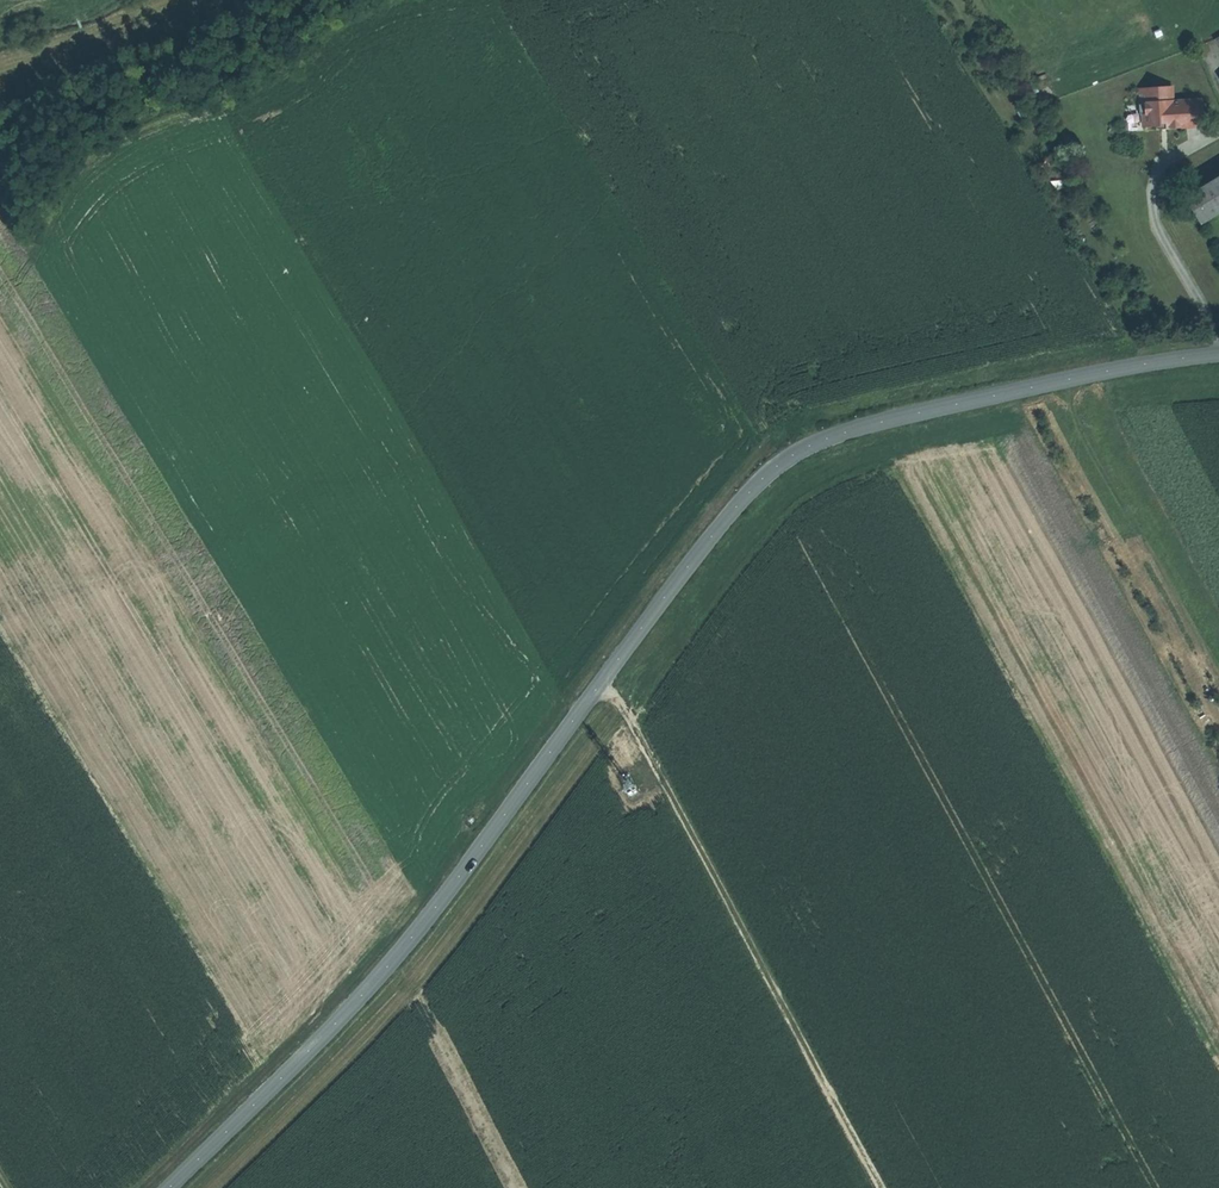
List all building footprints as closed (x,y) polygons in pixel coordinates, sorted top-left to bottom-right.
[(1207,98),(1178,99),(1172,99),(1172,85),(1144,86),(1145,102),(1151,102),(1152,111),(1148,111),(1149,122),(1166,121),(1166,117),(1169,117),(1171,117),(1172,124),(1208,122),(1207,98)] [(1191,192),(1207,220),(1218,213),(1218,176),(1191,192)]
